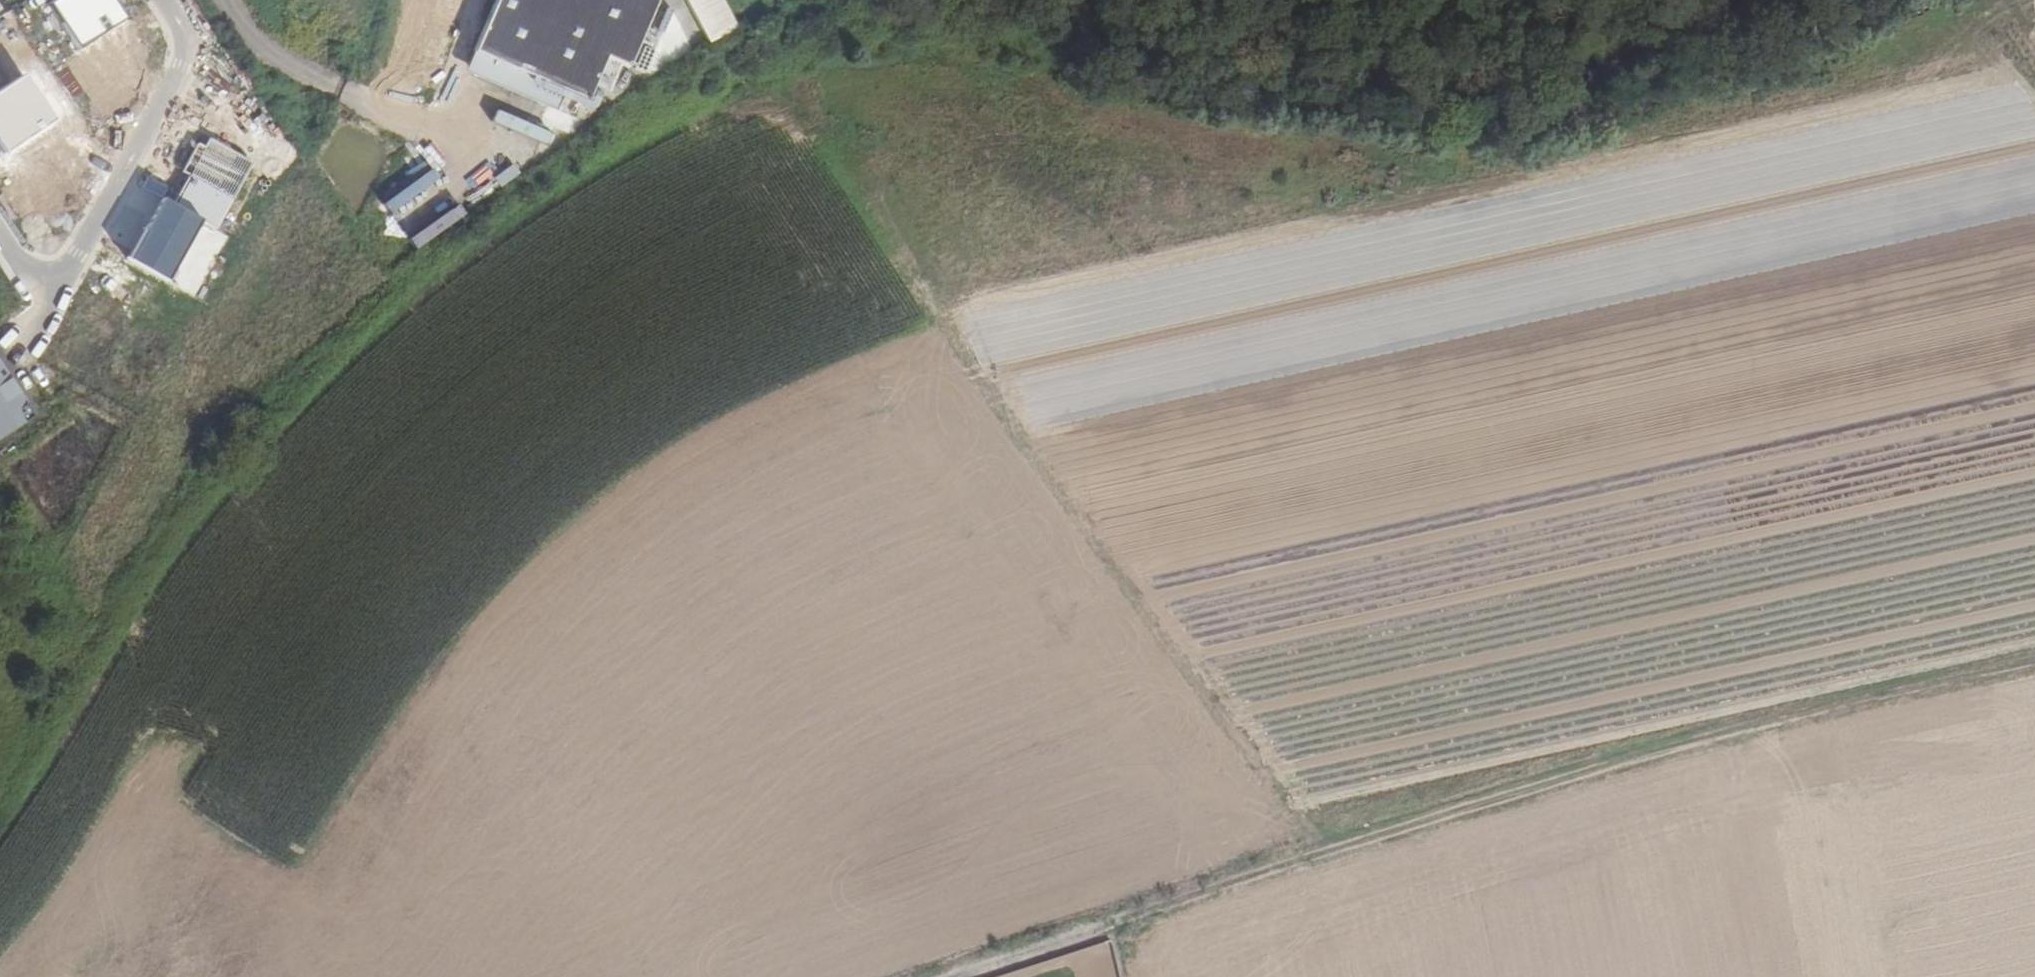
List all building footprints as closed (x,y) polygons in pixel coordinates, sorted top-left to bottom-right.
[(474,47),(483,51),(564,85),(587,95),(605,51),(628,61),(655,0),(494,0),(474,47)] [(708,41),(737,27),(723,0),(686,0),(708,41)] [(559,99),(564,85),(483,51),(481,56),(477,54),(473,63),(510,79),(544,93),(559,99)] [(522,145),(544,93),(510,79),(488,131),(522,145)] [(414,241),(464,206),(449,185),(400,220),(414,241)]
